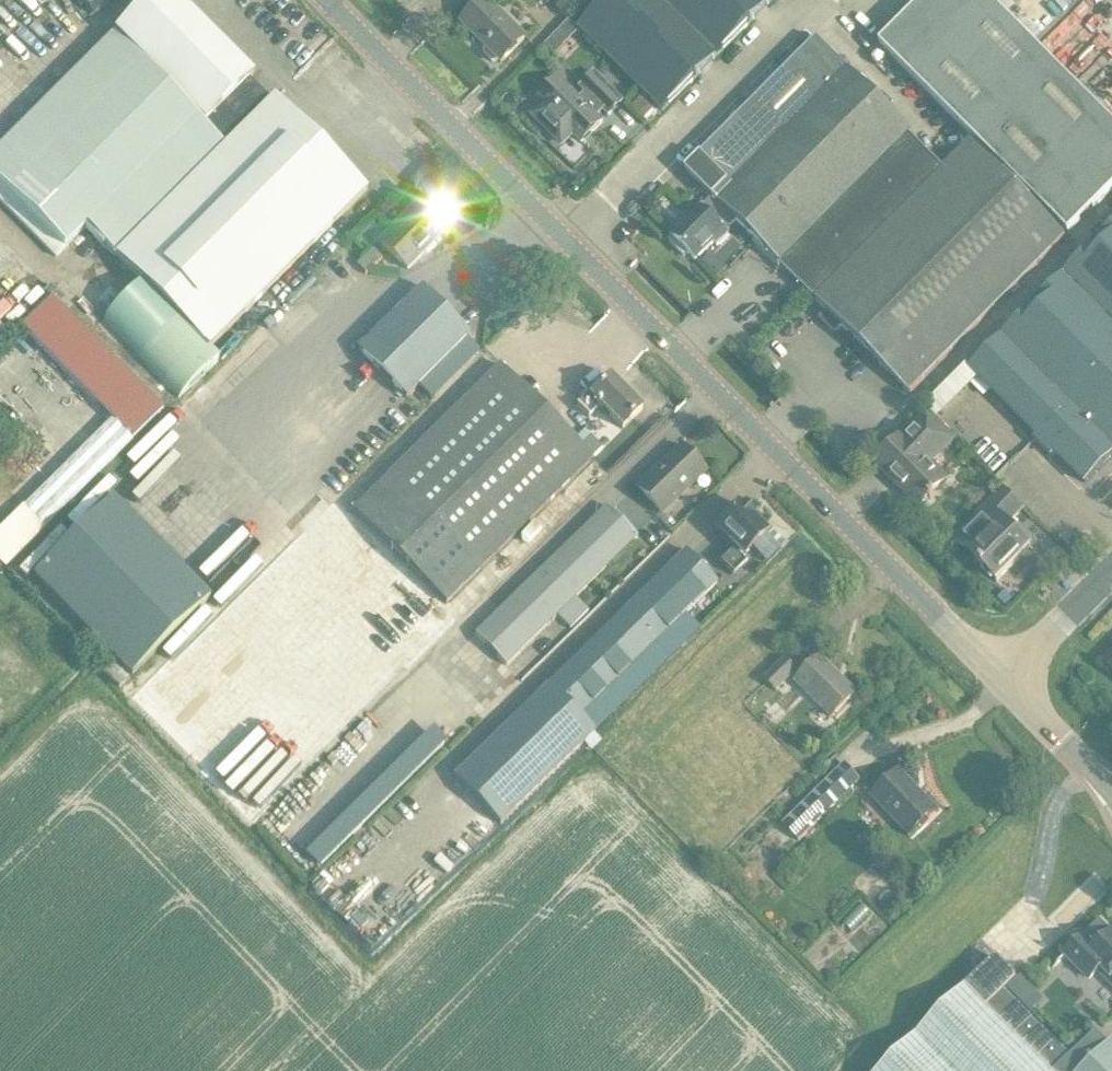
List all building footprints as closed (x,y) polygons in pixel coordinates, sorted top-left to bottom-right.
[(248,81),(253,75),(178,0),(149,0),(0,149),(0,200),(55,257),(64,249),(86,227),(114,256),(115,255),(142,282),(101,322),(178,399),(219,360),(208,349),(367,191),(274,98),(269,102),(248,81)] [(111,0),(84,0),(81,2),(95,16),(111,0)] [(500,62),(502,63),(526,39),(486,0),(485,0),(462,24),(486,48),(485,56),(492,63),(500,62)] [(557,10),(567,19),(585,0),(567,0),(557,10)] [(715,60),(655,0),(608,0),(579,29),(663,113),(715,60)] [(767,7),(760,0),(655,0),(715,60),(767,7)] [(1034,45),(990,0),(924,0),(880,45),(1068,233),(1111,190),(1111,122),(1034,45)] [(817,39),(685,172),(703,189),(704,190),(713,200),(845,67),(836,58),(817,39)] [(713,200),(736,221),(750,235),(780,265),(781,264),(908,136),(911,133),(845,67),(713,200)] [(533,116),(563,146),(574,136),(581,143),(602,122),(597,117),(603,111),(609,116),(623,102),(595,75),(581,89),(587,94),(580,101),(559,80),(539,100),(544,105),(533,116)] [(641,99),(632,108),(645,121),(654,112),(641,99)] [(908,136),(781,264),(817,299),(817,300),(943,171),(926,153),(908,136)] [(817,300),(816,301),(828,312),(820,320),(834,335),(842,327),(909,394),(1065,237),(971,143),(953,162),(943,171),(817,300)] [(713,200),(670,243),(684,257),(686,255),(694,263),(714,243),(717,246),(729,235),(726,232),(736,221),(713,200)] [(1064,277),(1111,325),(1111,229),(1064,277)] [(362,261),(356,267),(365,276),(371,270),(382,258),(373,249),(362,261)] [(971,370),(991,390),(1040,438),(1037,441),(1051,455),(1054,452),(1085,484),(1111,457),(1111,325),(1064,277),(971,369),(971,370)] [(432,399),(479,352),(466,339),(469,335),(421,288),(358,351),(406,399),(419,386),(432,399)] [(592,459),(528,394),(500,366),(353,512),(445,605),(592,459)] [(630,399),(611,380),(610,379),(591,398),(588,396),(577,407),(589,419),(600,407),(622,430),(641,411),(639,409),(642,406),(632,397),(630,399)] [(877,466),(894,483),(919,508),(946,480),(931,465),(953,442),(927,415),(877,466)] [(680,448),(638,490),(661,514),(704,473),(680,448)] [(1007,526),(1023,510),(1003,491),(954,540),(997,583),(1030,549),(1007,526)] [(34,575),(132,675),(210,599),(112,499),(34,575)] [(588,612),(575,599),(636,538),(606,507),(475,636),(505,667),(556,617),(570,630),(588,612)] [(739,508),(716,531),(734,549),(720,563),(733,576),(746,562),(742,558),(751,549),(763,562),(776,549),(763,537),(766,535),(751,520),(754,517),(744,508),(742,510),(739,508)] [(669,631),(692,608),(717,584),(685,552),(454,778),(499,825),(594,732),(580,718),(662,637),(673,648),(680,642),(669,631)] [(832,718),(856,695),(820,659),(797,683),(832,718)] [(765,680),(769,684),(776,692),(796,672),(785,661),(765,680)] [(799,841),(859,782),(844,766),(784,826),(799,841)] [(909,839),(938,811),(900,772),(871,799),(909,839)] [(1065,955),(1090,980),(1099,971),(1111,985),(1111,932),(1100,921),(1083,938),(1065,955)] [(885,1070),(1085,1070),(1108,1047),(1096,1035),(1071,1058),(1004,991),(1017,978),(997,959),(885,1070)] [(1020,978),(1007,991),(1015,999),(1028,986),(1020,978)] [(1108,1047),(1085,1070),(1111,1070),(1111,1044),(1108,1047)]
